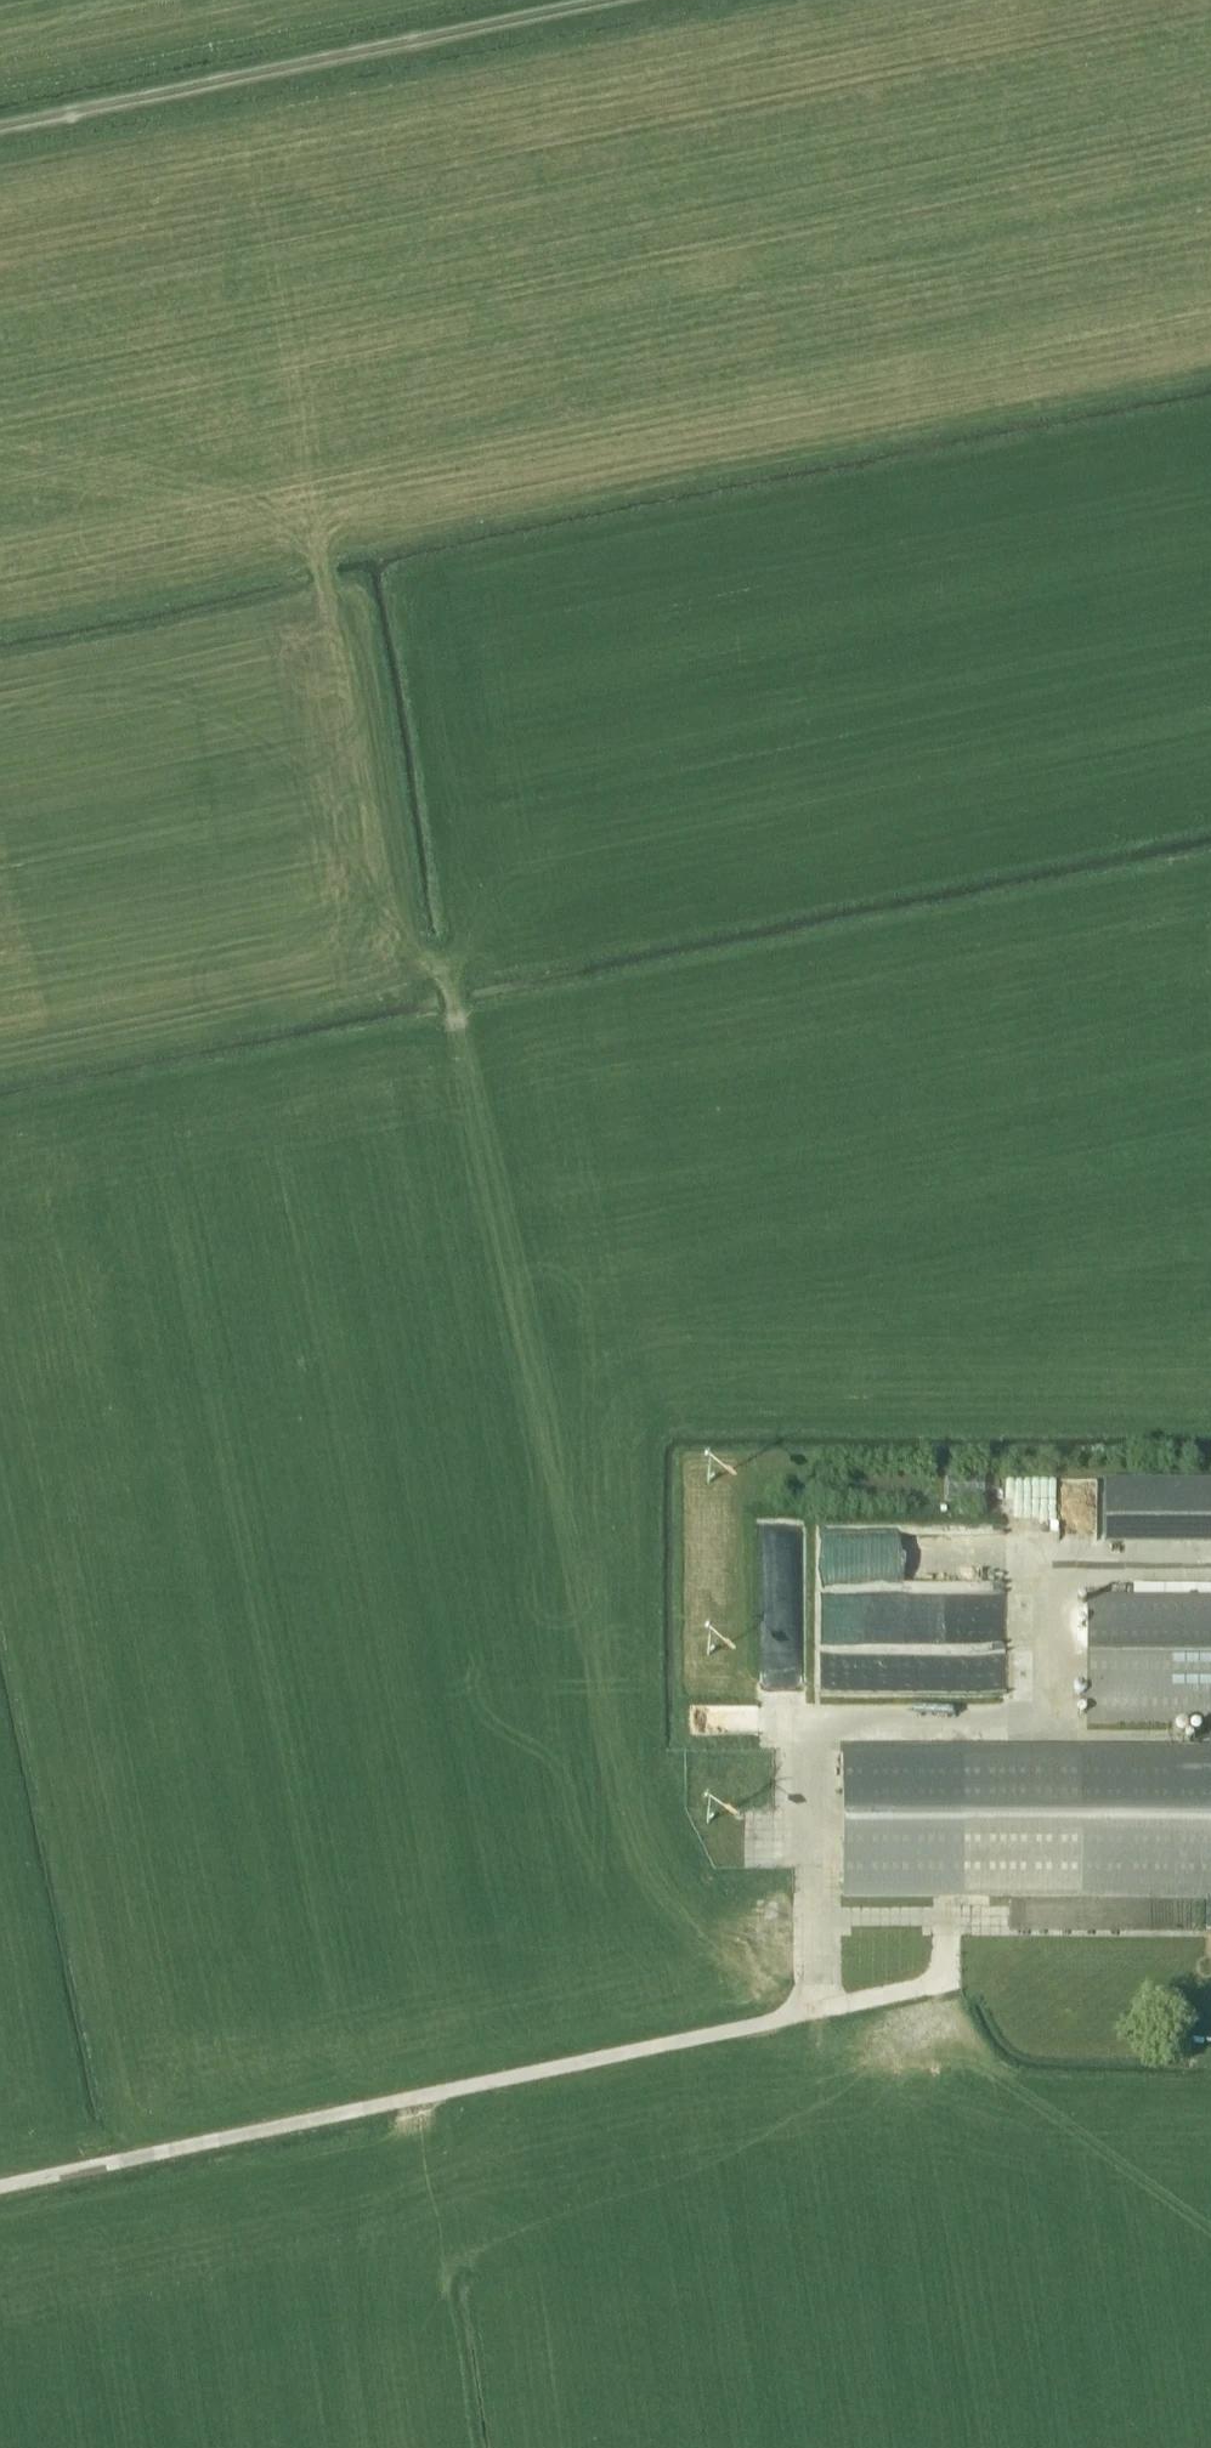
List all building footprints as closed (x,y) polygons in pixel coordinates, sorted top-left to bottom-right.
[(963,1492),(982,1493),(982,1477),(950,1476),(950,1484),(963,1484),(963,1492)] [(1105,1492),(1105,1541),(1210,1541),(1210,1493),(1105,1492)] [(1087,1599),(1086,1723),(1210,1724),(1209,1761),(842,1759),(841,1896),(1206,1896),(1206,1932),(1210,1932),(1210,1600),(1087,1599)]
